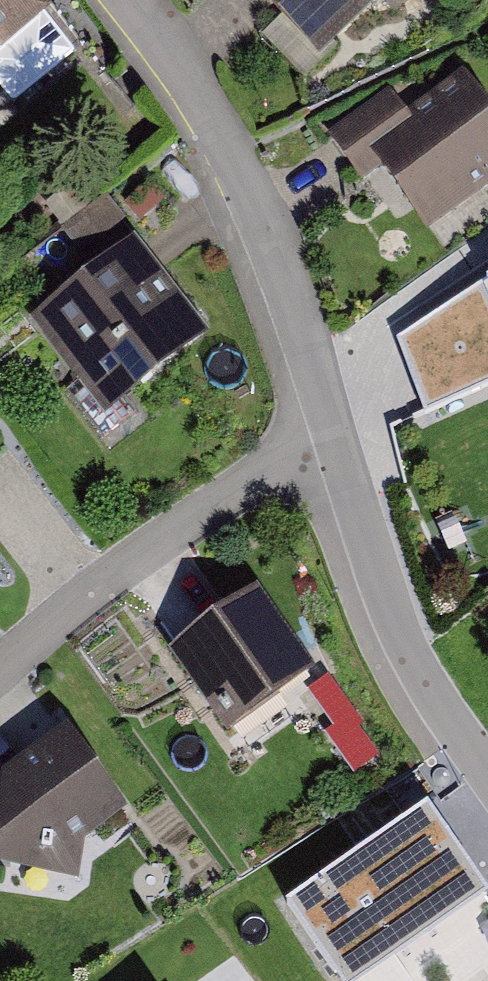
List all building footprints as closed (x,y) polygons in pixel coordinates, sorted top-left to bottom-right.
[(39,0),(0,0),(0,57),(45,20),(52,15),(39,0)] [(280,18),(308,47),(320,58),(380,0),(262,0),(280,18)] [(45,20),(0,57),(0,85),(14,102),(73,54),(45,20)] [(334,126),(363,172),(379,162),(420,227),(479,190),(465,167),(487,152),(487,114),(464,75),(406,112),(392,89),(334,126)] [(209,336),(134,239),(30,320),(105,416),(136,392),(150,381),(209,336)] [(317,670),(258,588),(168,653),(169,655),(205,705),(227,735),(317,670)] [(303,690),(362,768),(390,748),(331,669),(303,690)] [(84,844),(127,812),(66,729),(1,777),(0,781),(0,869),(79,879),(84,844)] [(289,904),(342,980),(434,980),(487,944),(487,890),(431,807),(289,904)]
